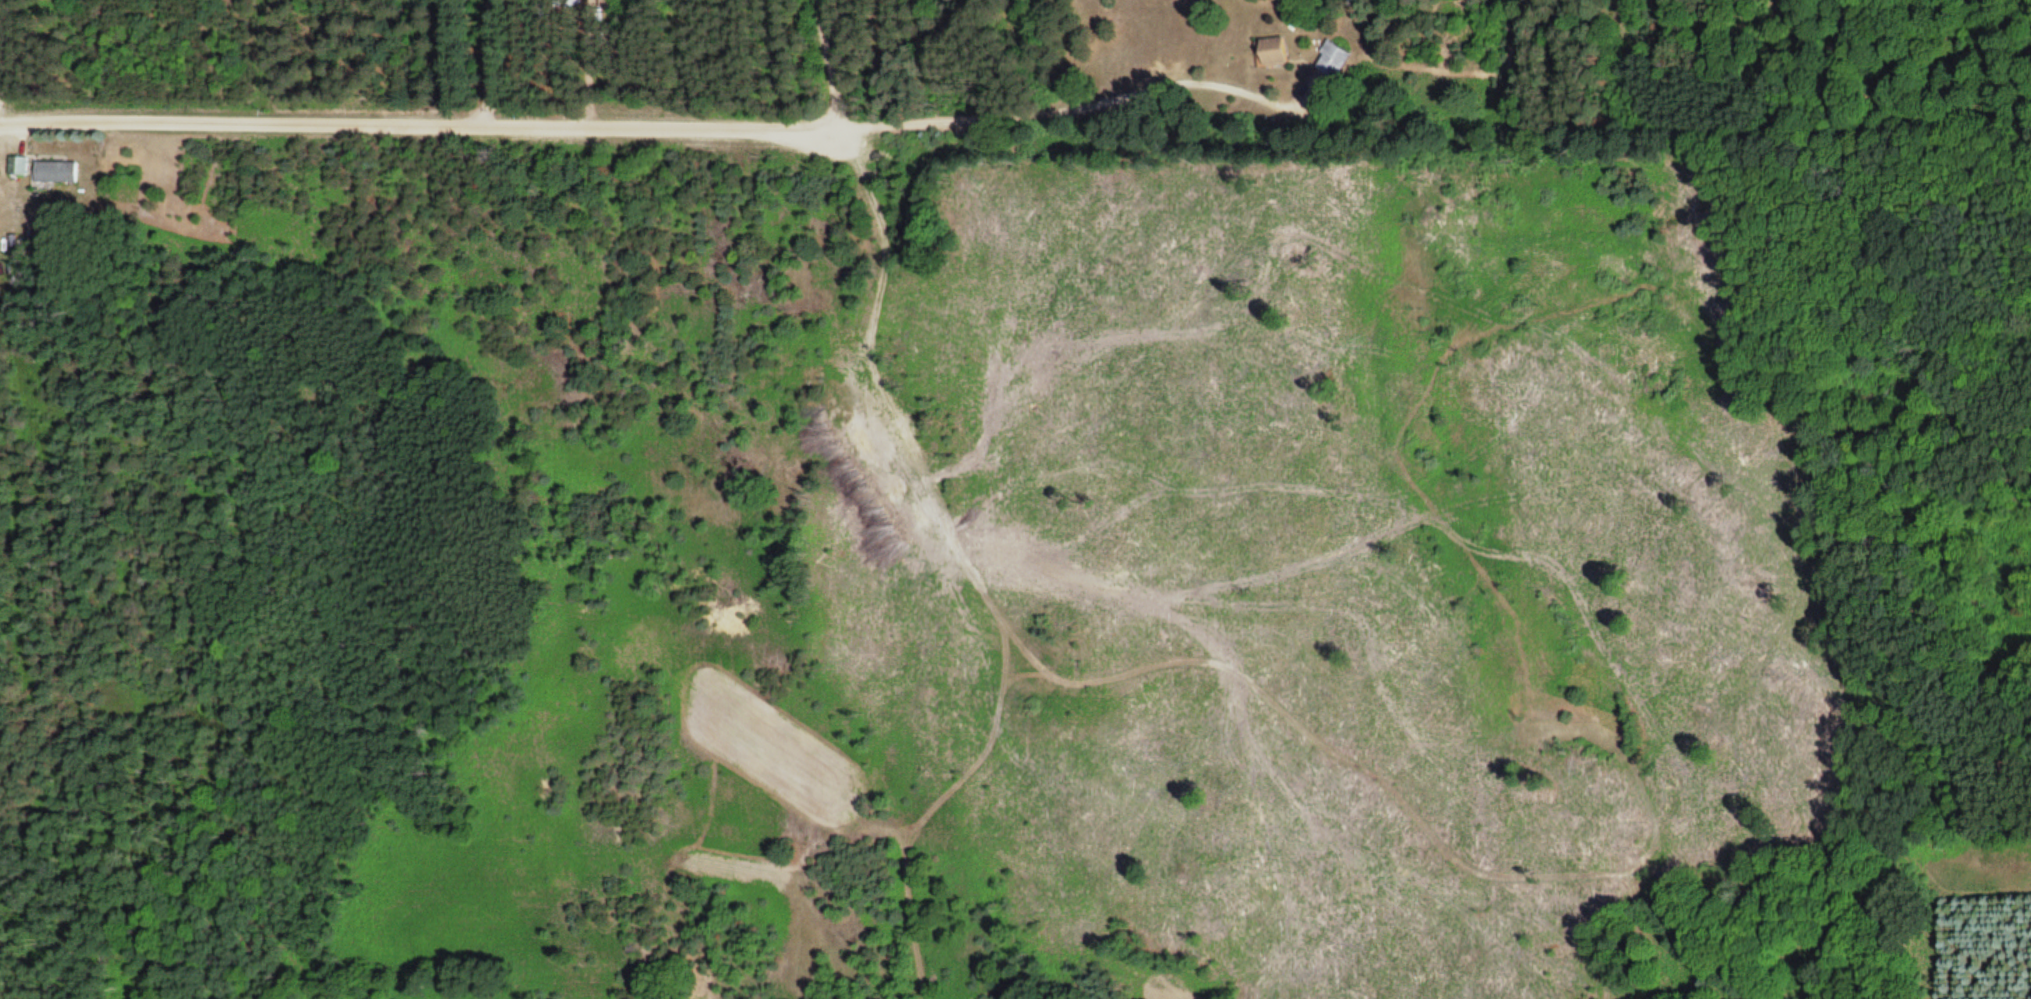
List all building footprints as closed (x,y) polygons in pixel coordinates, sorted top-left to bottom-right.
[(1311,68),(1335,80),(1350,52),(1325,40),(1311,68)] [(8,177),(26,177),(26,157),(8,157),(8,177)] [(77,162),(34,162),(34,184),(77,184),(77,162)]
